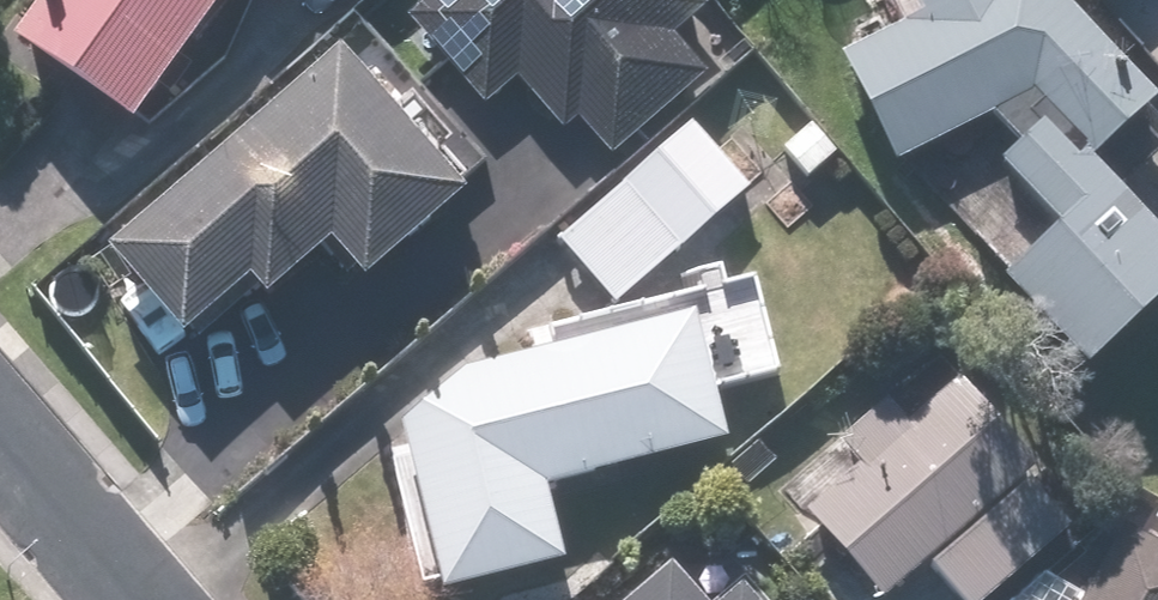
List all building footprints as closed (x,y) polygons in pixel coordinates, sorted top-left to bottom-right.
[(22,39),(153,128),(239,0),(48,0),(22,39)] [(719,70),(687,34),(716,9),(709,0),(427,0),(415,10),(498,106),(526,82),(603,171),(719,70)] [(900,169),(1003,111),(1030,143),(1006,160),(1074,226),(1009,277),(1100,369),(1157,319),(1157,214),(1109,157),(1157,109),(1157,89),(1072,0),(888,0),(898,23),(845,48),(900,169)] [(124,251),(204,340),(265,285),(283,305),(348,247),(383,285),(482,196),(349,48),(124,251)] [(561,240),(634,321),(690,271),(680,259),(759,189),(695,119),(561,240)] [(457,371),(400,423),(436,581),(453,577),(457,592),(574,566),(556,487),(744,445),(731,388),(788,375),(771,300),(457,371)] [(782,486),(888,599),(889,599),(931,562),(966,599),(992,599),(1072,526),(1033,483),(1048,470),(934,346),(782,486)] [(1081,599),(1157,599),(1157,536),(1156,535),(1138,567),(1109,551),(1081,599)] [(626,599),(720,599),(677,553),(626,599)] [(751,582),(731,599),(768,599),(751,582)]
